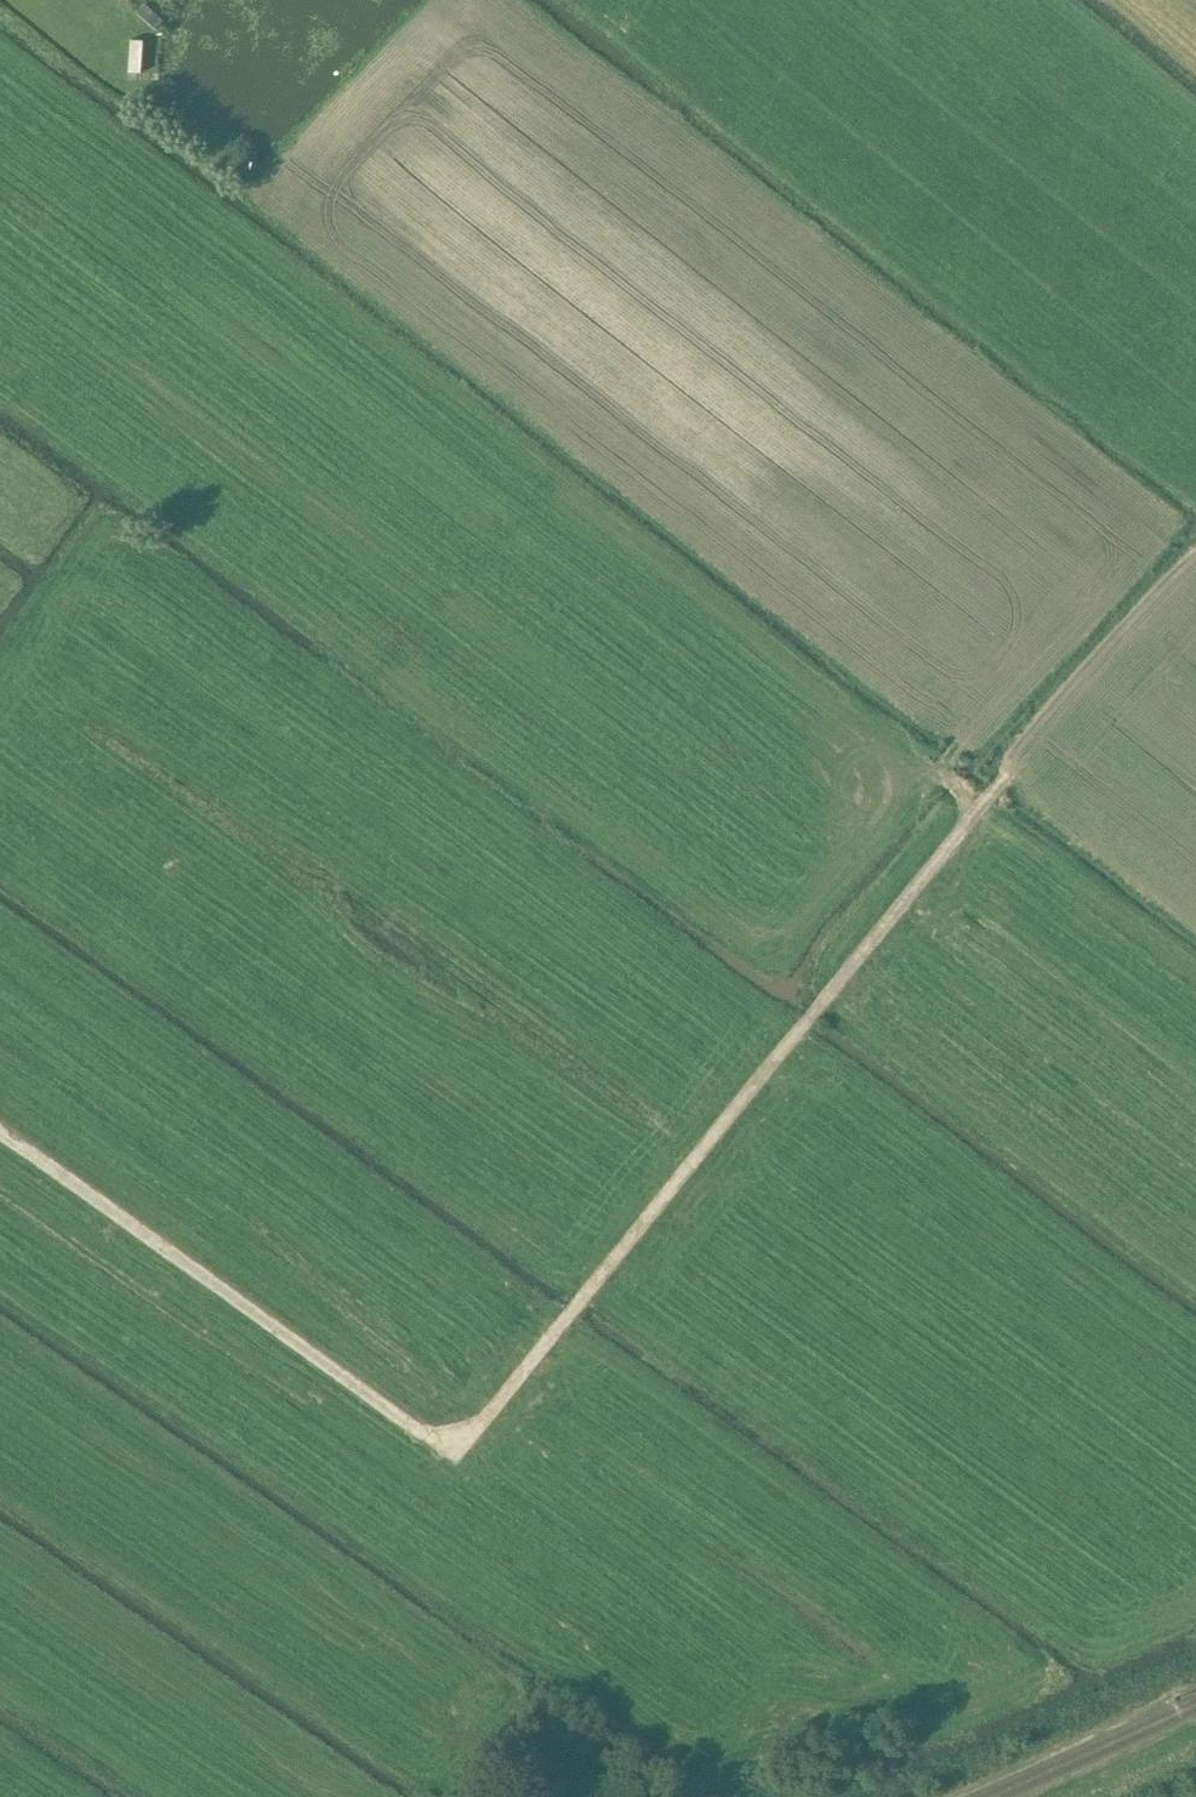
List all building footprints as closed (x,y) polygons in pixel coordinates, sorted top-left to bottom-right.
[(143,4),(136,12),(155,29),(162,21),(143,4)] [(131,40),(129,71),(141,72),(143,40),(131,40)]
